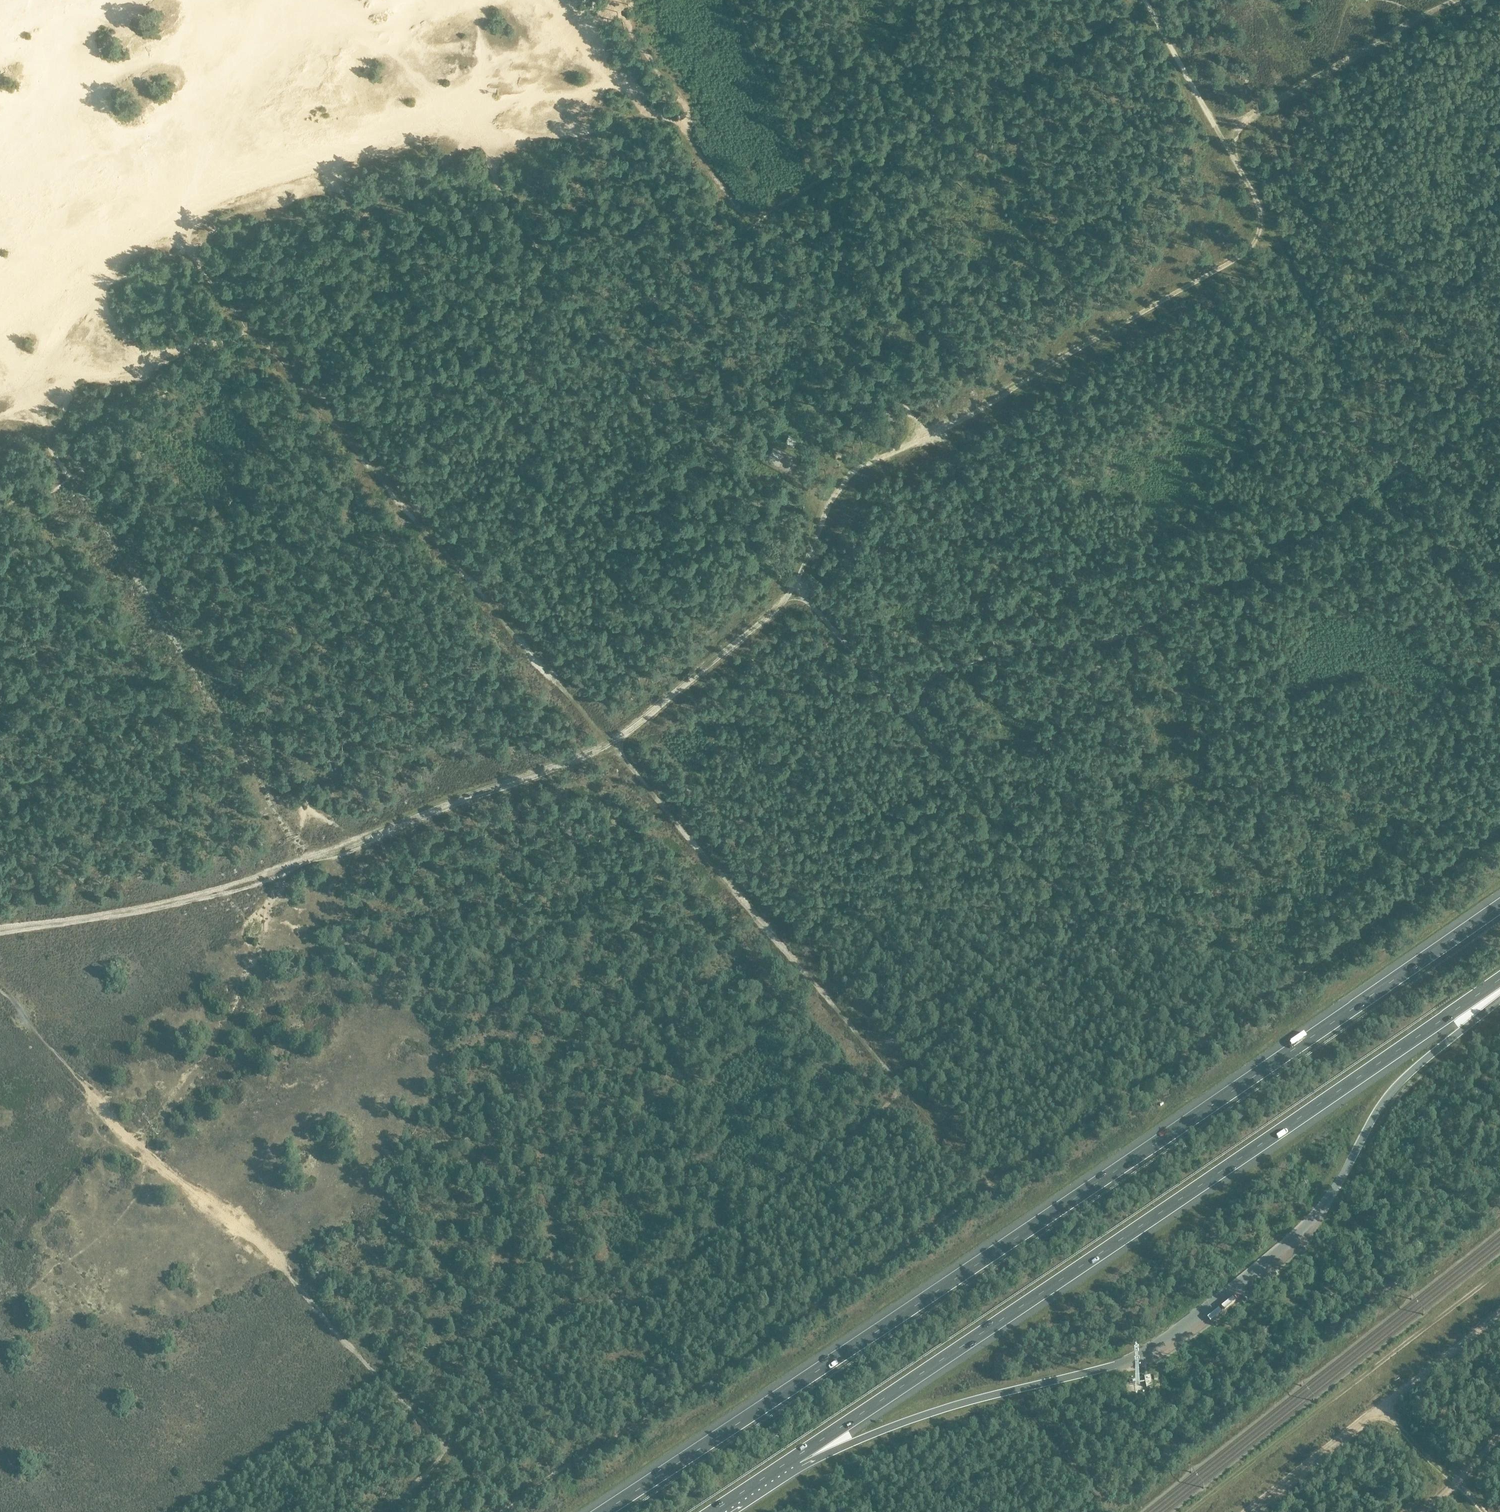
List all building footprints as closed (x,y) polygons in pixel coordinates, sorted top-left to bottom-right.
[(773,448),(771,453),(780,457),(782,453),(773,448)] [(883,1402),(887,1408),(909,1394),(905,1388),(883,1402)] [(613,1497),(617,1502),(627,1496),(624,1490),(613,1497)]
